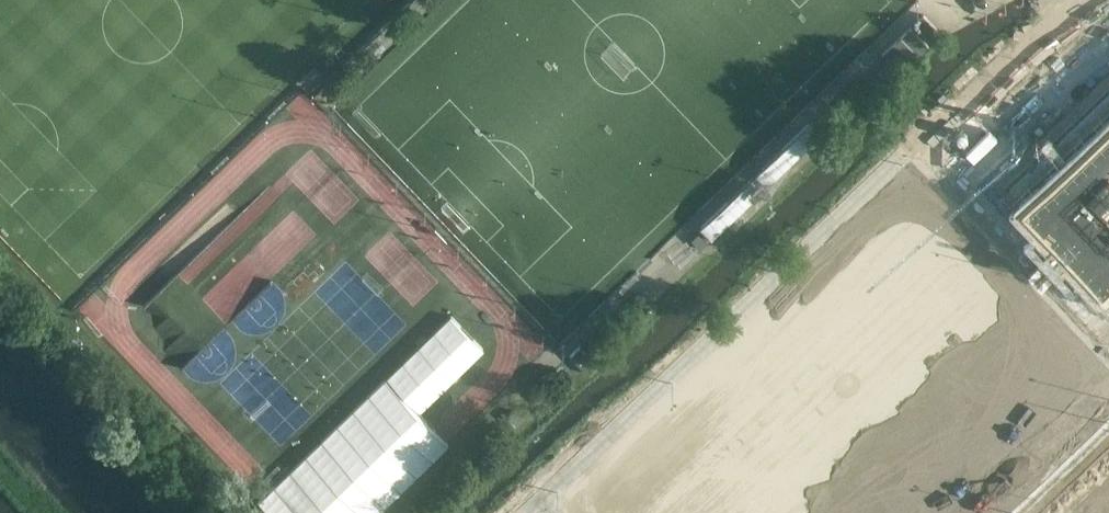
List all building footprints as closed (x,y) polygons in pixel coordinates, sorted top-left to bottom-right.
[(924,15),(914,24),(932,43),(942,35),(924,15)] [(931,190),(1062,342),(1108,297),(1108,21),(931,190)] [(910,28),(882,55),(900,74),(929,46),(910,28)] [(712,238),(819,136),(807,123),(700,225),(712,238)] [(698,213),(704,219),(736,188),(730,182),(698,213)] [(258,502),(268,512),(377,512),(448,445),(417,413),(482,350),(450,317),(258,502)] [(1004,440),(1009,445),(973,480),(1004,512),(1012,512),(1077,451),(1060,434),(1108,387),(1108,383),(1088,360),(1004,440)] [(929,490),(916,475),(875,512),(904,512),(929,490)] [(494,512),(516,512),(506,502),(494,512)]
